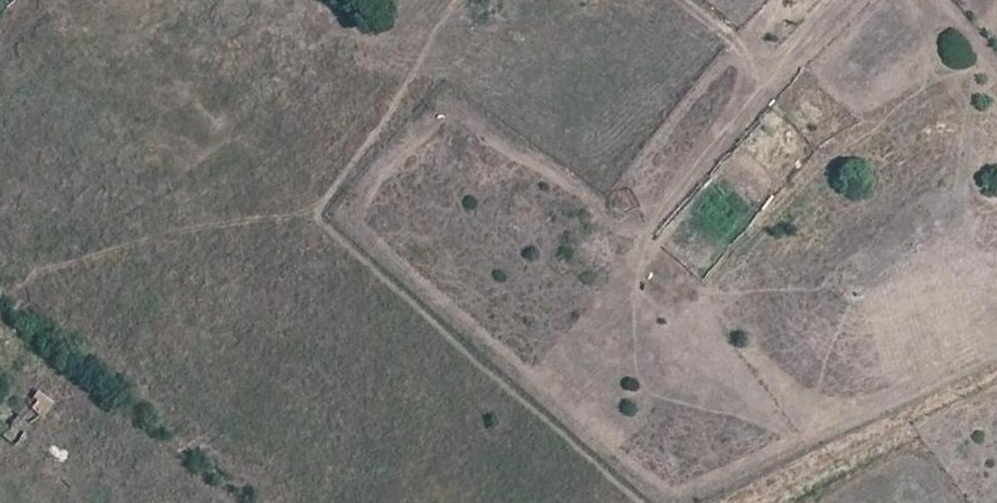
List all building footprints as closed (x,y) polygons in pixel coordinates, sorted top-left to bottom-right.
[(16,442),(30,423),(18,415),(4,434),(16,442)]
